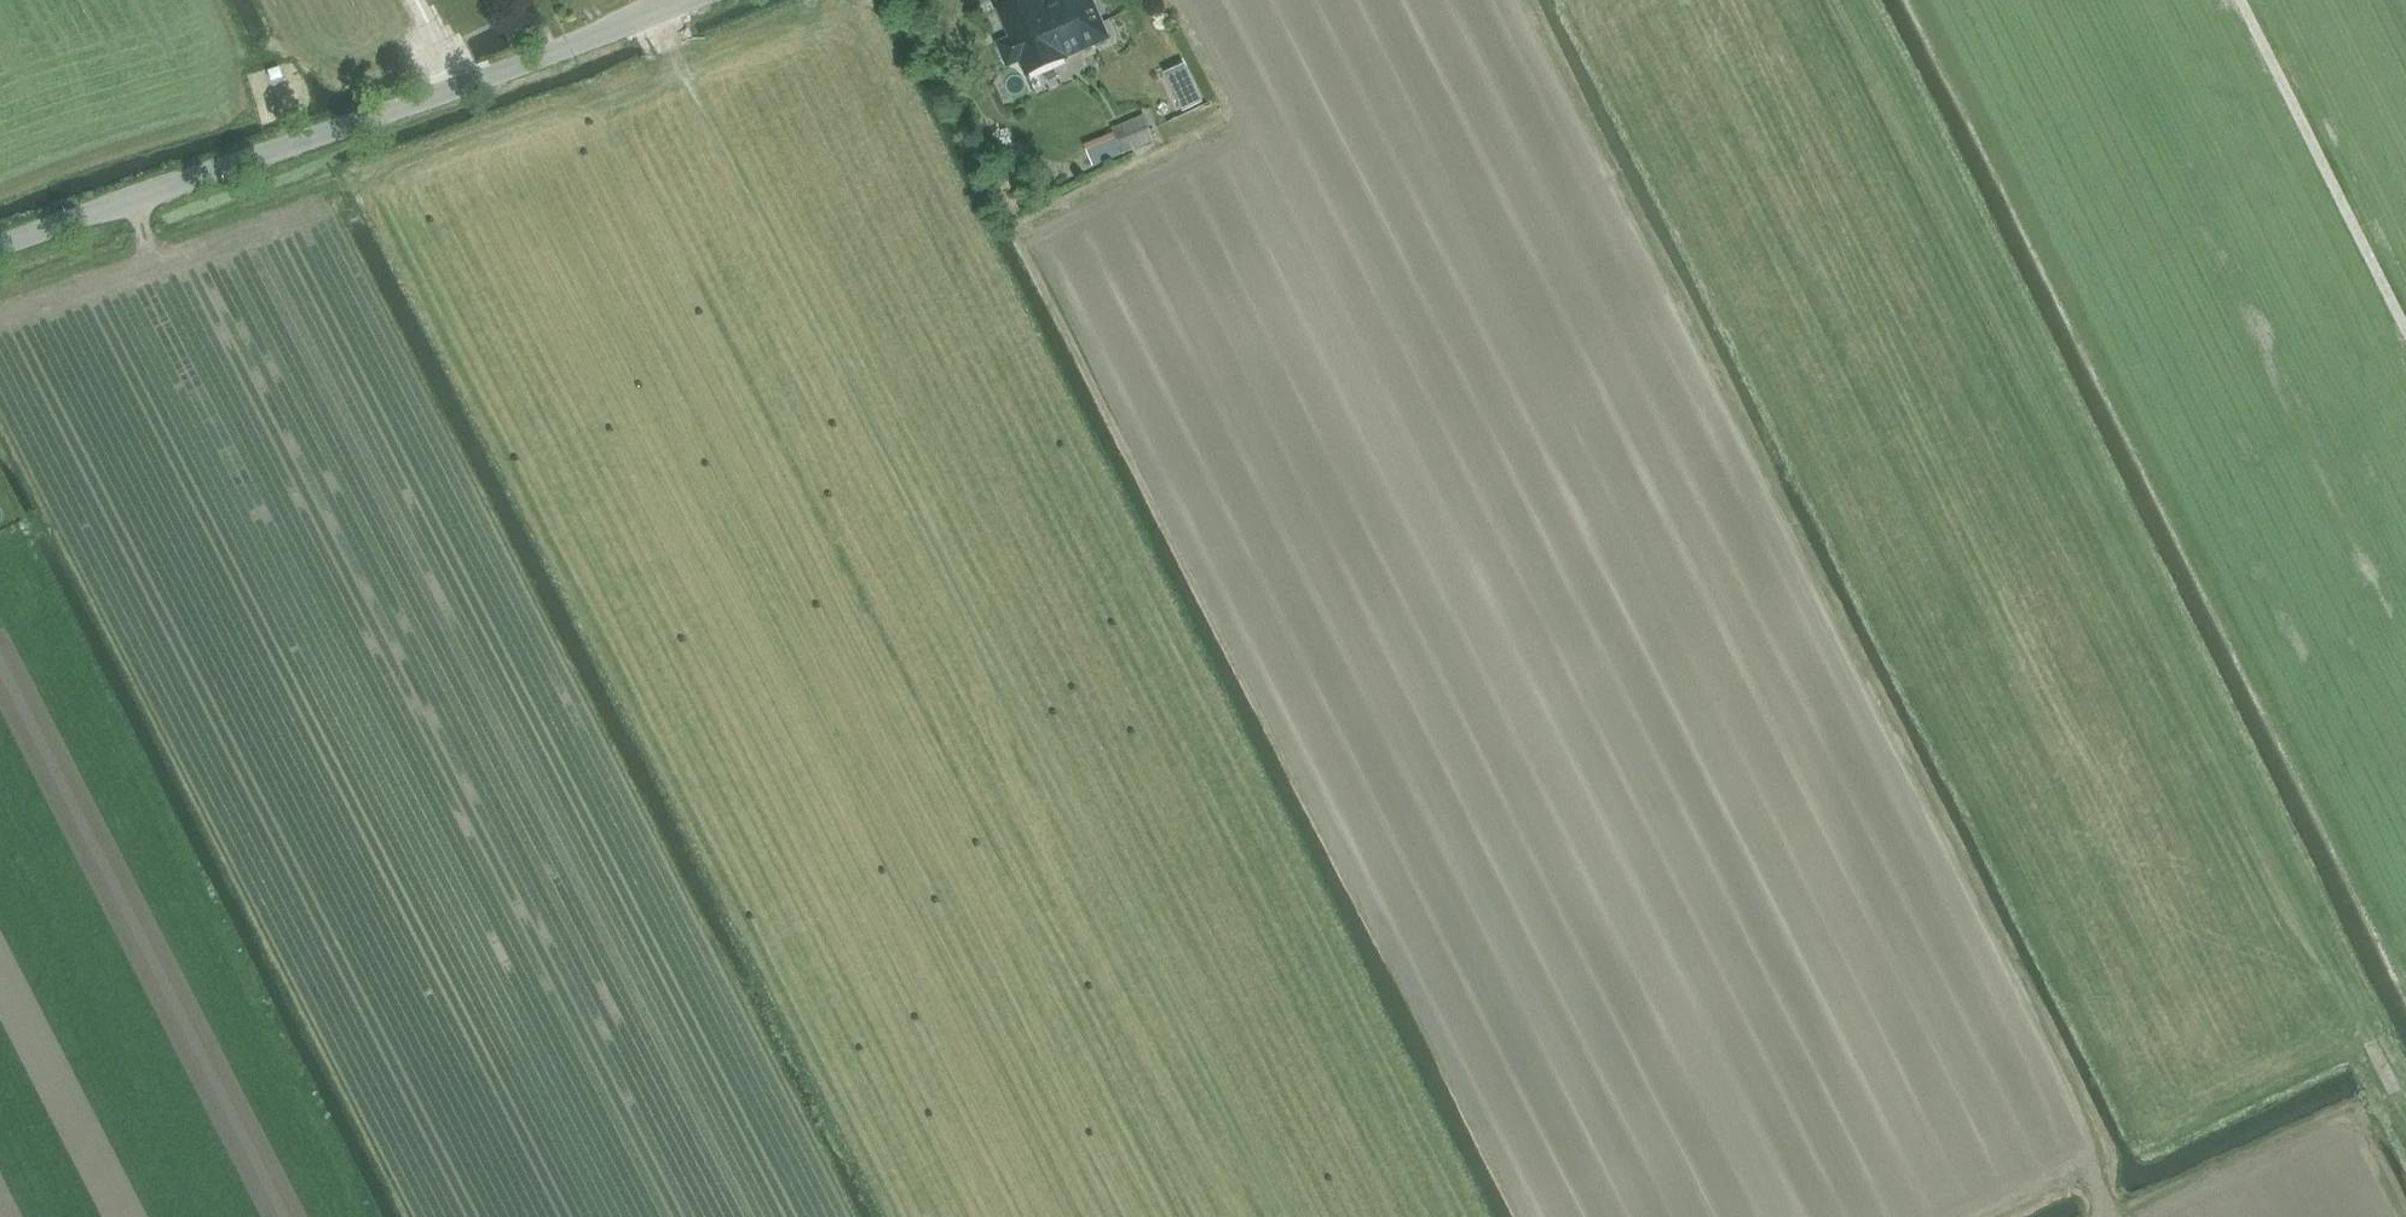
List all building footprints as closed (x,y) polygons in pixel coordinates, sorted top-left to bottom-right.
[(1071,3),(1051,11),(1046,0),(1022,0),(1020,2),(1011,7),(1020,26),(1013,29),(1017,39),(1011,41),(1009,46),(1008,50),(1009,55),(1012,59),(1016,61),(1021,62),(1027,60),(1033,75),(1071,58),(1067,50),(1087,41),(1090,48),(1113,38),(1096,0),(1070,0),(1071,3)] [(267,72),(271,81),(281,78),(277,68),(267,72)] [(1158,141),(1148,115),(1118,128),(1129,153),(1158,141)]
